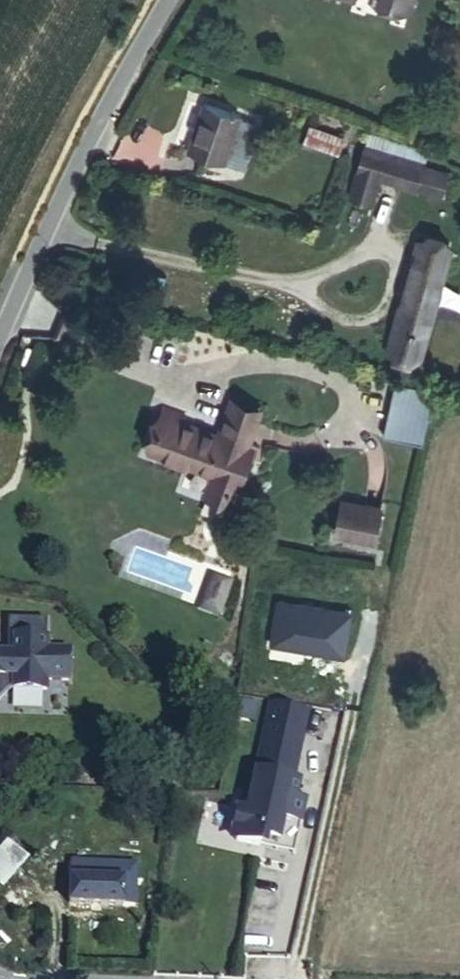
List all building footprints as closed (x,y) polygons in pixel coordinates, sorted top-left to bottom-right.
[(421,0),(374,0),(416,15),(421,0)] [(247,169),(261,121),(242,115),(243,111),(203,99),(187,150),(247,169)] [(346,152),(352,137),(317,125),(311,141),(346,152)] [(452,172),(432,166),(432,163),(374,145),(358,193),(381,200),(388,178),(424,188),(428,187),(446,192),(452,172)] [(419,352),(452,247),(421,238),(388,342),(419,352)] [(417,434),(429,385),(391,375),(378,425),(417,434)] [(239,499),(256,442),(252,440),(262,408),(232,398),(222,431),(219,438),(194,433),(198,424),(162,414),(152,449),(217,469),(211,492),(239,499)] [(189,409),(166,402),(162,414),(185,420),(189,409)] [(222,431),(198,424),(194,433),(219,438),(222,431)] [(417,434),(378,425),(377,429),(416,438),(417,434)] [(379,533),(385,502),(346,496),(340,527),(379,533)] [(199,575),(202,565),(144,548),(138,572),(201,590),(204,583),(199,575)] [(236,591),(240,577),(225,572),(220,587),(236,591)] [(231,609),(236,591),(220,587),(215,604),(231,609)] [(82,647),(60,647),(59,618),(21,618),(20,636),(27,636),(27,650),(20,651),(0,650),(0,700),(7,707),(25,688),(61,688),(60,679),(82,679),(82,647)] [(301,791),(306,774),(300,773),(309,741),(274,733),(256,800),(246,799),(240,824),(251,834),(297,846),(311,793),(301,791)] [(123,901),(124,862),(71,861),(70,901),(123,901)] [(10,872),(0,862),(0,882),(10,872)]
